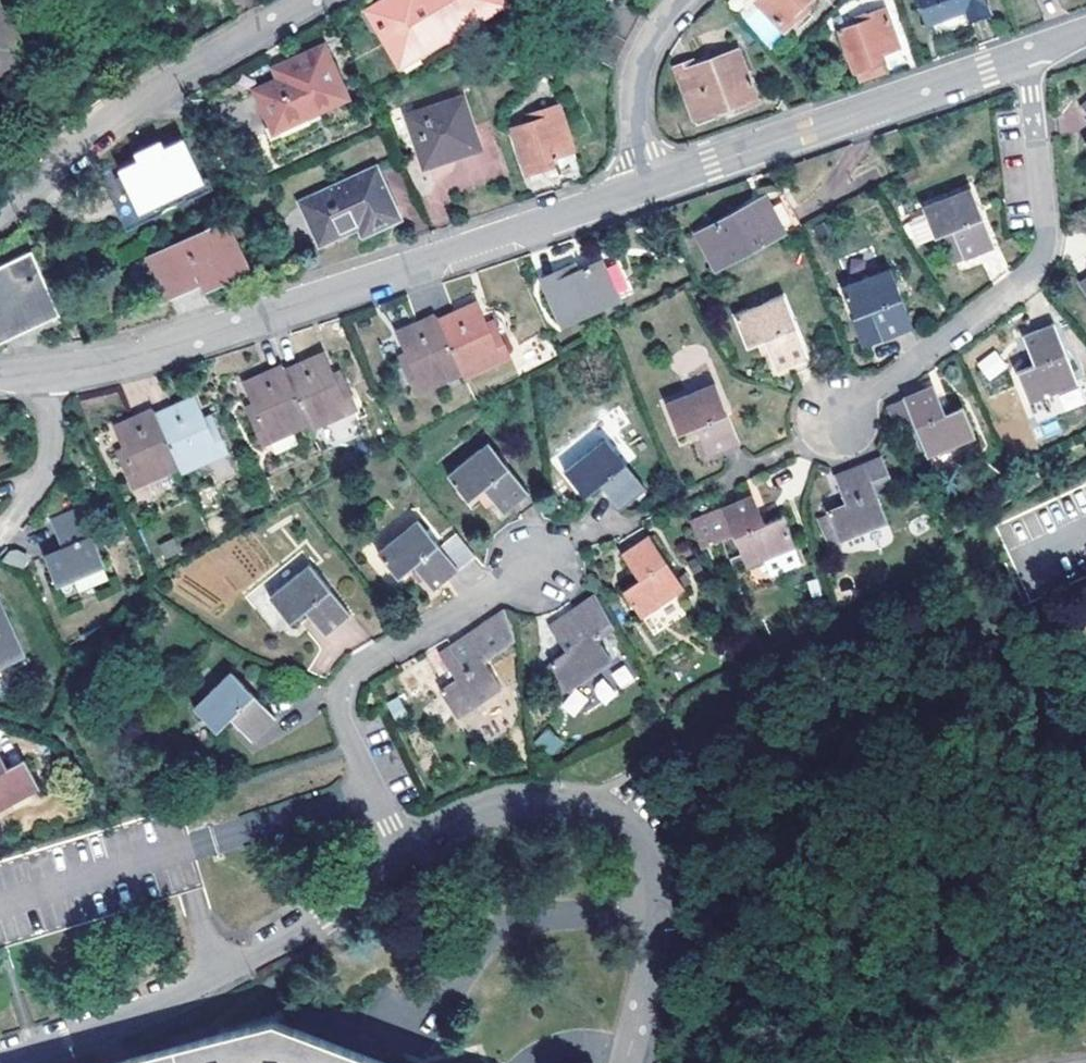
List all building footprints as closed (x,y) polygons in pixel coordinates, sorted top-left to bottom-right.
[(363,13),(390,57),(417,41),(423,51),(503,2),(501,0),(384,0),(363,13)] [(581,44),(611,59),(638,7),(625,0),(604,0),(581,44)] [(784,31),(799,17),(796,12),(809,0),(754,0),(784,31)] [(925,25),(965,11),(969,22),(989,16),(984,0),(917,0),(925,25)] [(30,57),(0,6),(0,75),(30,57)] [(868,27),(843,36),(858,81),(888,71),(886,62),(902,57),(887,13),(866,21),(868,27)] [(397,67),(423,51),(417,41),(390,57),(397,67)] [(254,91),(271,127),(344,93),(321,43),(282,62),(288,75),(254,91)] [(693,62),(675,68),(693,118),(733,103),(735,109),(757,101),(738,51),(695,67),(693,62)] [(459,99),(406,118),(425,168),(478,149),(459,99)] [(529,120),(511,126),(528,170),(556,160),(553,152),(572,144),(556,102),(527,113),(529,120)] [(120,168),(139,207),(201,178),(183,139),(120,168)] [(356,226),(360,233),(395,217),(372,167),(298,202),(318,244),(356,226)] [(917,180),(913,175),(900,183),(904,189),(917,180)] [(959,247),(964,260),(994,247),(971,188),(924,208),(926,213),(936,238),(946,234),(952,250),(959,247)] [(779,196),(765,203),(741,216),(736,213),(696,234),(716,272),(796,231),(779,196)] [(763,199),(736,213),(741,216),(765,203),(763,199)] [(936,238),(926,213),(913,219),(923,243),(936,238)] [(206,279),(208,283),(245,266),(222,217),(148,252),(166,293),(204,275),(206,279)] [(959,247),(952,250),(957,263),(964,260),(959,247)] [(57,306),(31,248),(0,263),(0,331),(57,306)] [(601,261),(578,270),(569,274),(566,266),(542,277),(562,323),(617,298),(601,261)] [(575,262),(566,266),(569,274),(578,270),(575,262)] [(912,330),(889,269),(841,287),(853,318),(864,347),(882,341),(912,330)] [(806,355),(782,296),(735,315),(747,345),(765,338),(776,367),(806,355)] [(477,302),(440,317),(463,370),(465,375),(509,356),(498,330),(490,333),(486,323),(477,302)] [(438,313),(401,329),(410,351),(414,360),(406,363),(418,389),(463,370),(440,317),(438,313)] [(493,319),(486,323),(490,333),(498,330),(493,319)] [(1077,382),(1054,323),(1023,335),(1035,364),(1017,372),(1030,402),(1077,382)] [(975,364),(989,381),(1008,366),(994,350),(975,364)] [(327,351),(289,367),(311,418),(313,423),(359,403),(348,377),(340,380),(336,371),(327,351)] [(403,354),(406,363),(414,360),(410,351),(403,354)] [(250,378),(275,435),(311,418),(289,367),(288,362),(250,378)] [(344,367),(336,371),(340,380),(348,377),(344,367)] [(934,385),(888,403),(897,428),(913,422),(927,456),(976,437),(964,407),(945,414),(934,385)] [(149,402),(173,459),(195,449),(215,441),(216,440),(205,415),(197,419),(193,408),(184,387),(149,402)] [(734,445),(711,388),(663,407),(676,437),(692,430),(704,457),(734,445)] [(120,446),(112,450),(123,476),(168,457),(170,460),(173,459),(149,402),(146,404),(144,399),(106,416),(116,436),(120,446)] [(252,405),(256,414),(262,411),(258,403),(252,405)] [(200,405),(193,408),(197,419),(205,415),(200,405)] [(262,411),(256,414),(266,439),(273,435),(262,411)] [(107,440),(112,450),(120,446),(116,436),(107,440)] [(643,488),(604,439),(563,472),(583,497),(599,486),(606,494),(617,509),(643,488)] [(215,441),(195,449),(204,470),(224,462),(215,441)] [(481,491),(490,503),(500,515),(526,495),(487,446),(447,477),(467,503),(474,497),(481,491)] [(892,483),(882,457),(862,465),(859,464),(833,475),(845,503),(827,510),(838,539),(886,520),(874,490),(892,483)] [(994,525),(1028,599),(1085,572),(1085,482),(994,525)] [(483,509),(490,503),(481,491),(474,497),(483,509)] [(761,524),(750,497),(721,509),(739,555),(730,559),(735,570),(791,547),(779,517),(761,524)] [(29,547),(42,577),(88,556),(63,498),(33,510),(45,540),(29,547)] [(709,510),(705,499),(689,505),(702,539),(713,534),(704,512),(709,510)] [(838,539),(827,510),(816,514),(828,544),(838,539)] [(455,571),(416,521),(376,553),(396,578),(411,567),(430,591),(455,571)] [(681,587),(647,535),(620,554),(636,579),(621,589),(639,616),(681,587)] [(10,547),(4,560),(23,569),(29,556),(10,547)] [(289,601),(310,626),(336,606),(295,556),(256,587),(275,612),(289,601)] [(592,594),(573,606),(547,623),(563,648),(547,659),(565,686),(607,657),(592,635),(609,624),(592,594)] [(508,640),(502,611),(470,631),(485,654),(508,640)] [(10,648),(0,627),(0,653),(10,648)] [(497,686),(463,634),(437,651),(452,676),(436,686),(455,714),(497,686)] [(625,664),(609,673),(618,690),(634,681),(625,664)] [(217,712),(241,734),(263,710),(216,665),(180,703),(203,726),(217,712)] [(590,689),(604,704),(617,693),(603,678),(590,689)] [(535,741),(550,758),(564,745),(549,728),(535,741)] [(8,756),(0,760),(0,797),(23,785),(8,756)] [(267,1019),(101,1062),(387,1062),(267,1019)]
